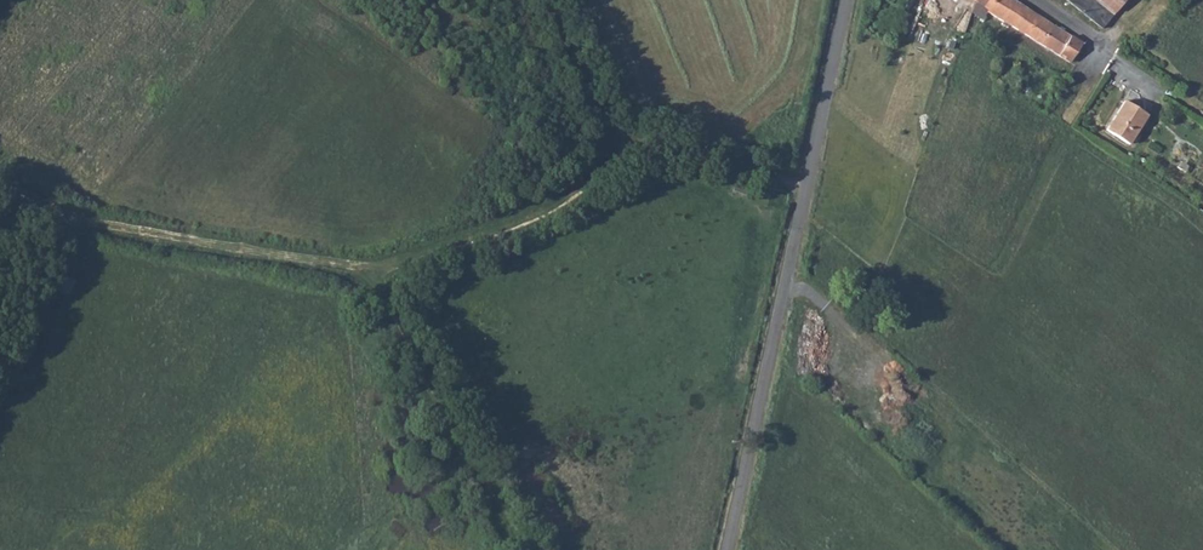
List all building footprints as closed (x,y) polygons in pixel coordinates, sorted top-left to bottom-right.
[(985,7),(985,10),(1068,62),(1079,43),(1011,0),(975,0),(985,7)] [(1099,30),(1113,14),(1096,0),(1063,0),(1099,30)] [(1121,102),(1103,130),(1125,144),(1143,116),(1121,102)] [(561,135),(565,139),(570,134),(566,130),(561,135)]
